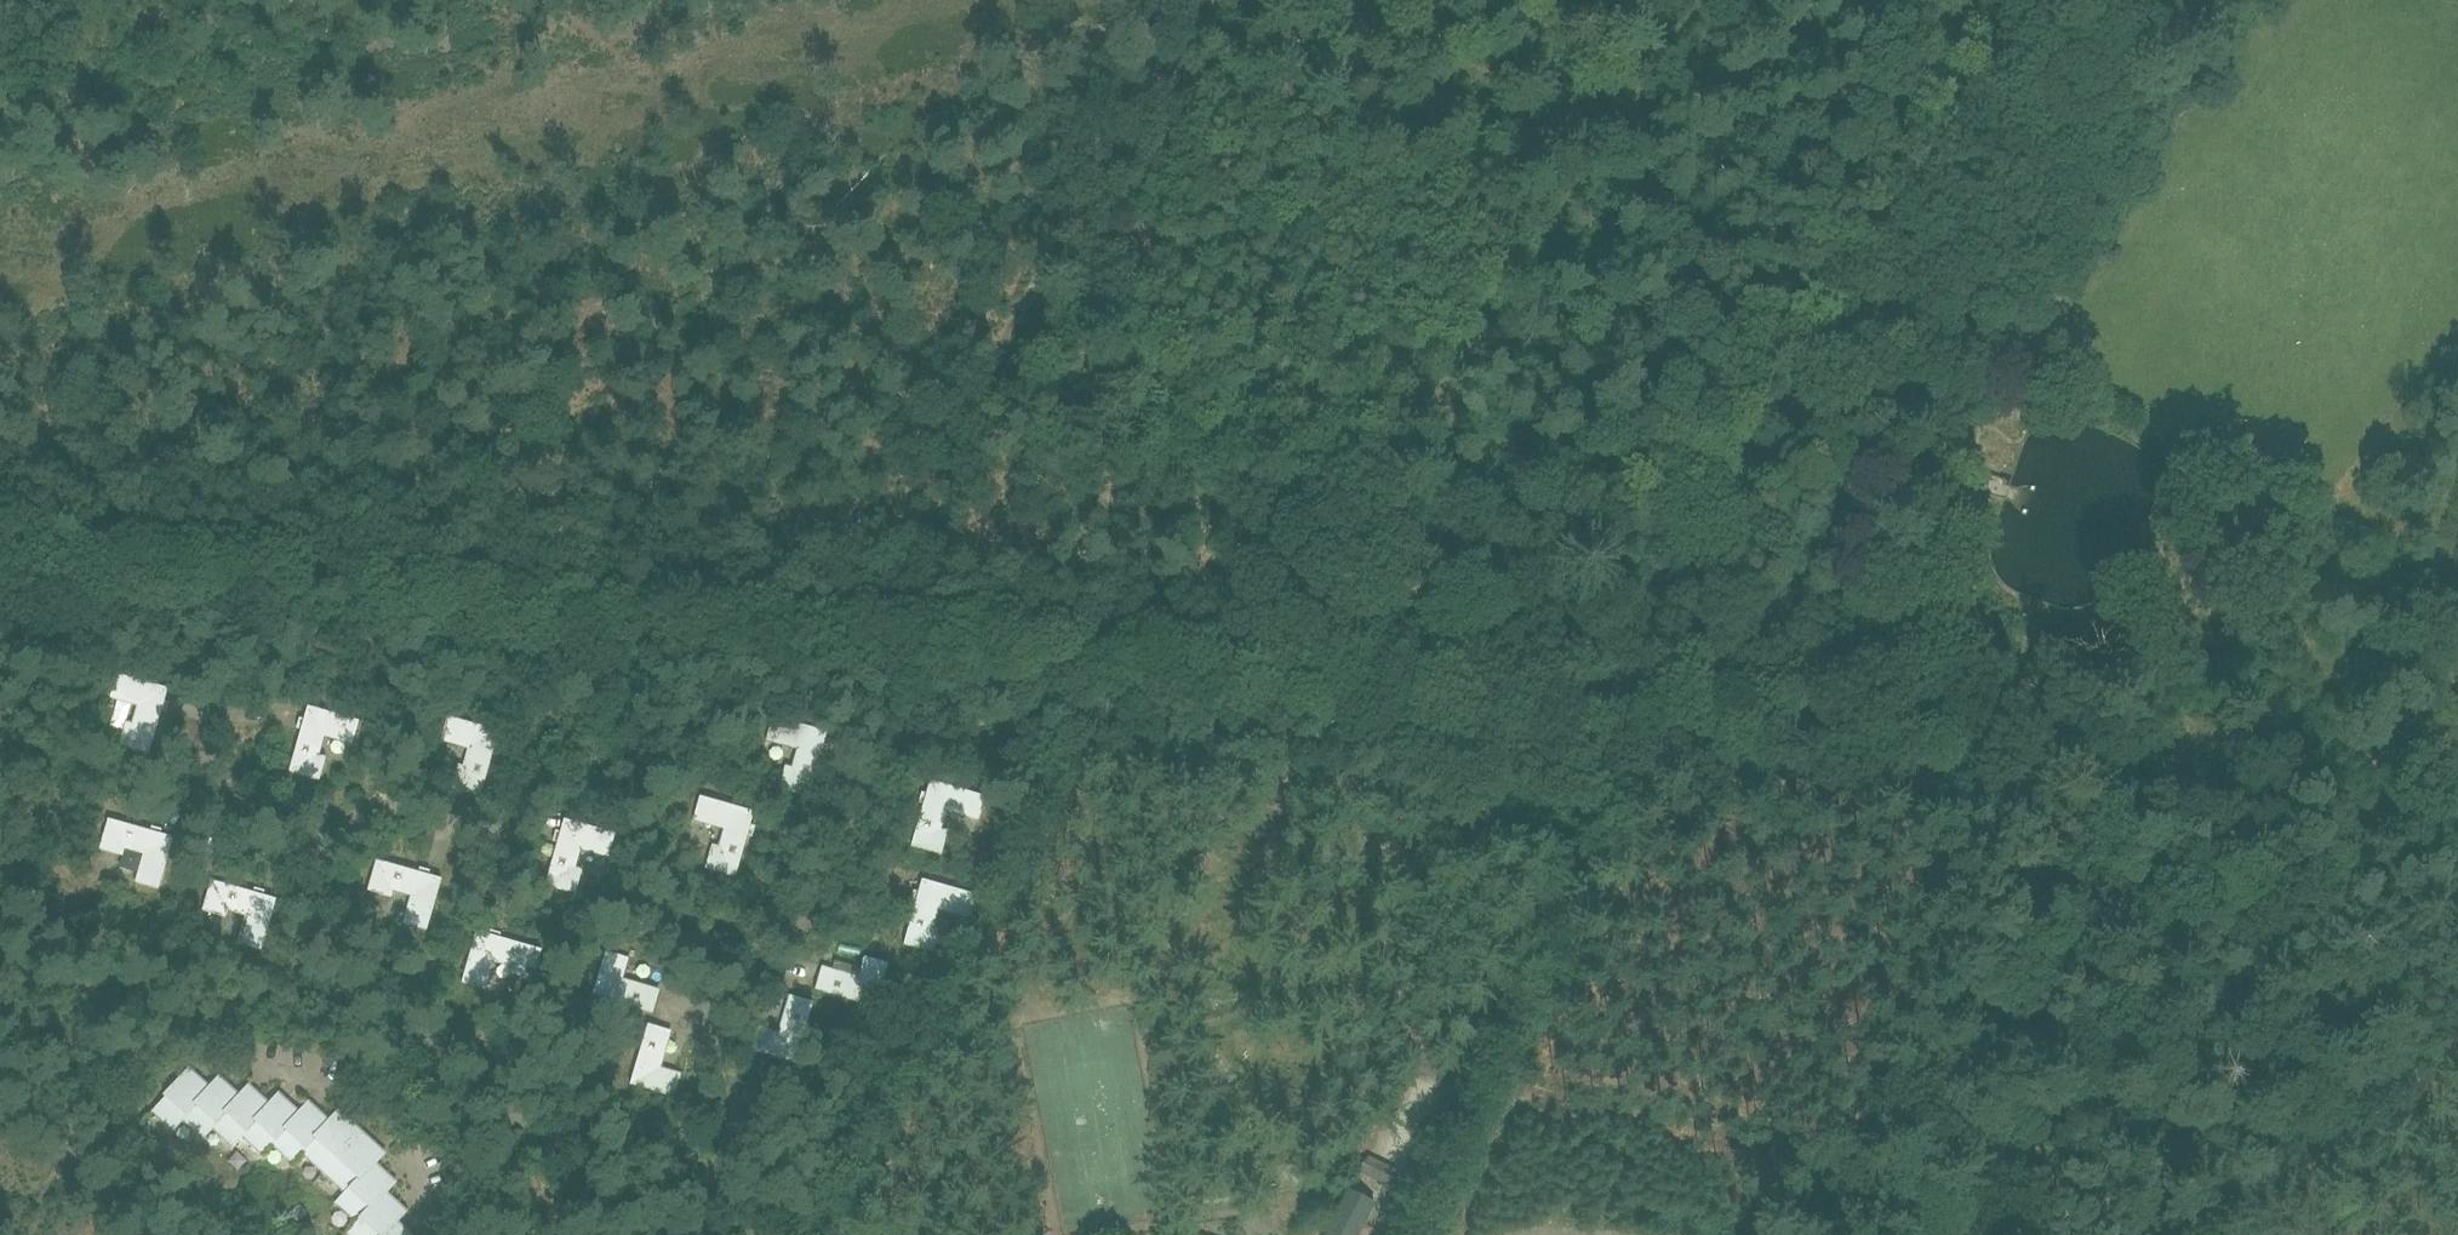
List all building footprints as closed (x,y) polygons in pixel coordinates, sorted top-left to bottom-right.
[(167,688),(117,674),(110,697),(139,704),(133,725),(119,721),(113,742),(149,753),(167,688)] [(308,706),(290,771),(319,780),(325,760),(318,758),(324,736),(352,744),(358,721),(308,706)] [(499,731),(447,717),(442,741),(468,748),(463,768),(457,766),(450,789),(480,797),(499,731)] [(827,731),(772,717),(766,741),(798,750),(793,769),(785,767),(779,790),(809,798),(827,731)] [(930,781),(912,846),(943,856),(949,832),(942,830),(946,812),(977,821),(984,797),(930,781)] [(754,812),(700,796),(693,821),(724,829),(718,848),(711,846),(705,869),(735,878),(754,812)] [(137,881),(159,887),(173,837),(108,819),(100,849),(122,854),(124,848),(144,854),(137,881)] [(617,835),(564,820),(545,885),(575,894),(581,869),(576,868),(581,850),(608,858),(617,835)] [(411,896),(403,924),(427,931),(442,879),(377,861),(368,891),(394,898),(396,892),(411,896)] [(212,880),(203,911),(224,917),(226,910),(246,915),(238,943),(261,949),(275,899),(212,880)] [(922,880),(903,945),(934,954),(940,932),(933,930),(939,911),(969,919),(976,896),(922,880)] [(542,950),(476,932),(461,983),(485,989),(493,962),(512,966),(510,974),(532,981),(542,950)] [(592,996),(652,1014),(660,991),(623,980),(629,958),(605,952),(592,996)] [(888,964),(865,957),(859,978),(828,969),(821,993),(876,1008),(888,964)] [(813,1002),(792,997),(784,1033),(758,1028),(750,1051),(795,1064),(813,1002)] [(630,1085),(674,1098),(681,1075),(659,1069),(671,1032),(648,1024),(630,1085)] [(379,1184),(388,1174),(368,1155),(377,1145),(347,1117),(337,1127),(317,1109),(308,1119),(299,1111),(287,1100),(277,1111),(257,1092),(248,1103),(227,1084),(218,1094),(197,1075),(188,1086),(179,1078),(163,1095),(165,1097),(152,1111),(173,1130),(182,1119),(203,1138),(212,1129),(232,1147),(241,1136),(262,1155),(272,1145),(293,1164),(302,1153),(344,1192),(335,1202),(355,1221),(345,1231),(349,1234),(406,1234),(409,1232),(397,1221),(398,1221),(389,1213),(399,1203),(379,1184)] [(1374,1161),(1404,1173),(1411,1155),(1382,1143),(1374,1161)] [(1348,1190),(1325,1234),(1359,1234),(1375,1203),(1348,1190)]
